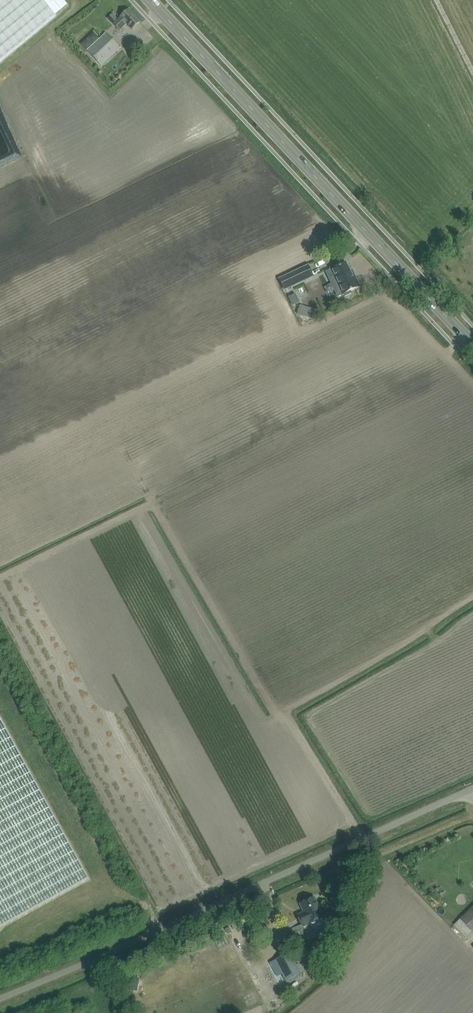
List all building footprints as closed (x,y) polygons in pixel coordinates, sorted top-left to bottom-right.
[(68,5),(63,0),(0,0),(0,61),(68,5)] [(120,31),(127,24),(132,29),(140,22),(128,9),(118,20),(112,14),(108,18),(120,31)] [(87,51),(101,66),(120,48),(106,33),(87,51)] [(351,273),(346,263),(337,267),(336,265),(330,268),(331,270),(327,272),(338,296),(342,294),(343,295),(344,294),(345,296),(351,293),(350,291),(359,287),(355,278),(353,278),(353,277),(352,277),(351,273),(351,272),(351,273)] [(308,266),(279,279),(284,290),(313,276),(308,266)] [(293,305),(299,303),(295,295),(289,297),(293,305)] [(299,306),(297,314),(311,318),(313,312),(312,310),(299,306)] [(88,879),(0,718),(0,927),(88,879)] [(323,920),(316,903),(314,904),(312,899),(300,904),(305,915),(299,918),(303,928),(323,920)] [(467,939),(472,933),(472,907),(453,926),(467,939)] [(268,964),(279,986),(301,975),(289,952),(268,964)] [(134,977),(129,989),(140,993),(145,981),(134,977)]
